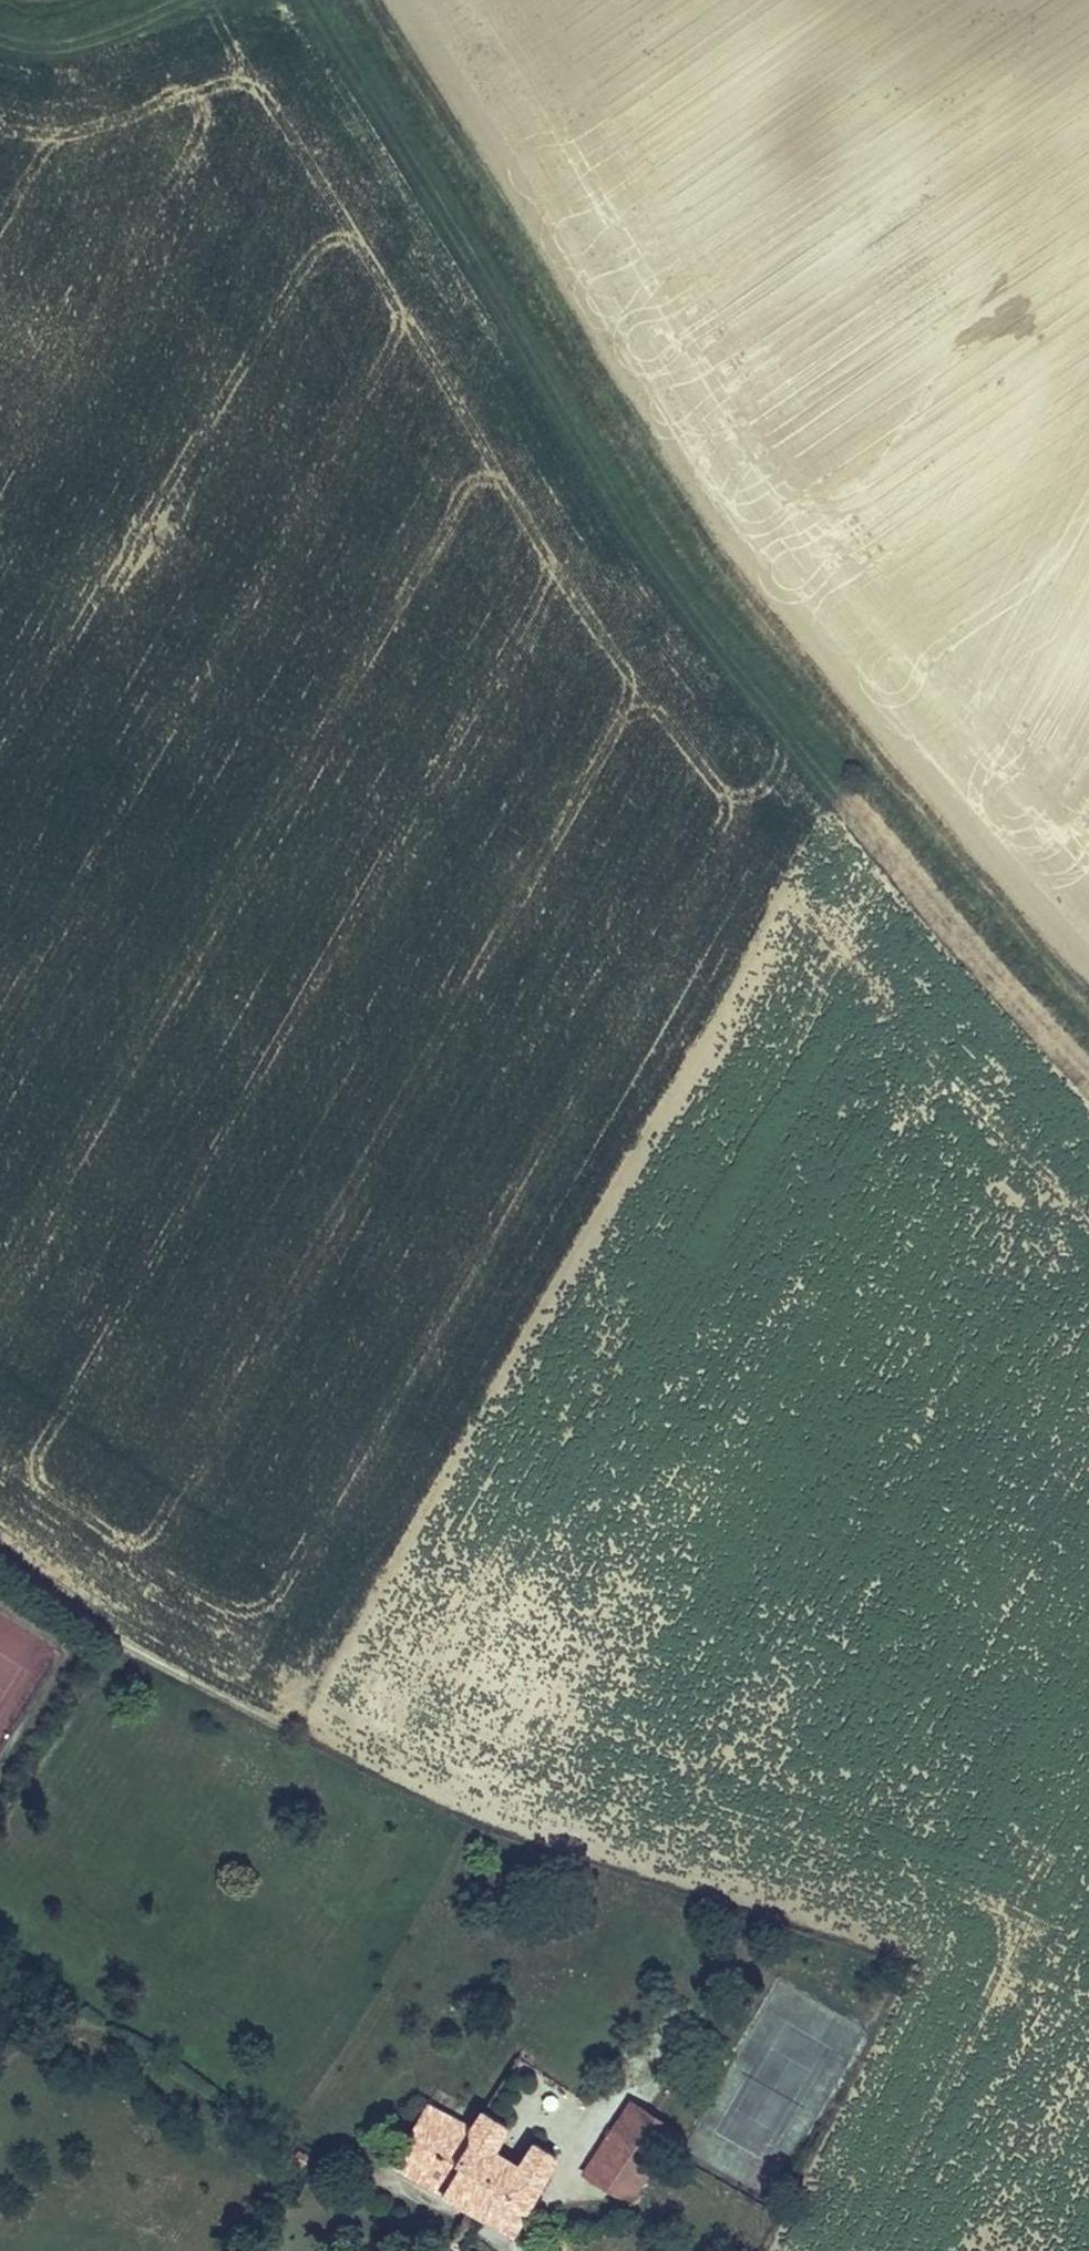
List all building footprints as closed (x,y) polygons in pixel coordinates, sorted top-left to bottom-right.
[(651,2174),(621,2160),(650,2110),(631,2098),(579,2173),(635,2203),(651,2174)] [(429,2099),(387,2165),(517,2235),(562,2153),(534,2136),(520,2158),(500,2146),(513,2123),(480,2104),(470,2122),(429,2099)] [(651,2174),(679,2128),(650,2110),(621,2160),(651,2174)]
